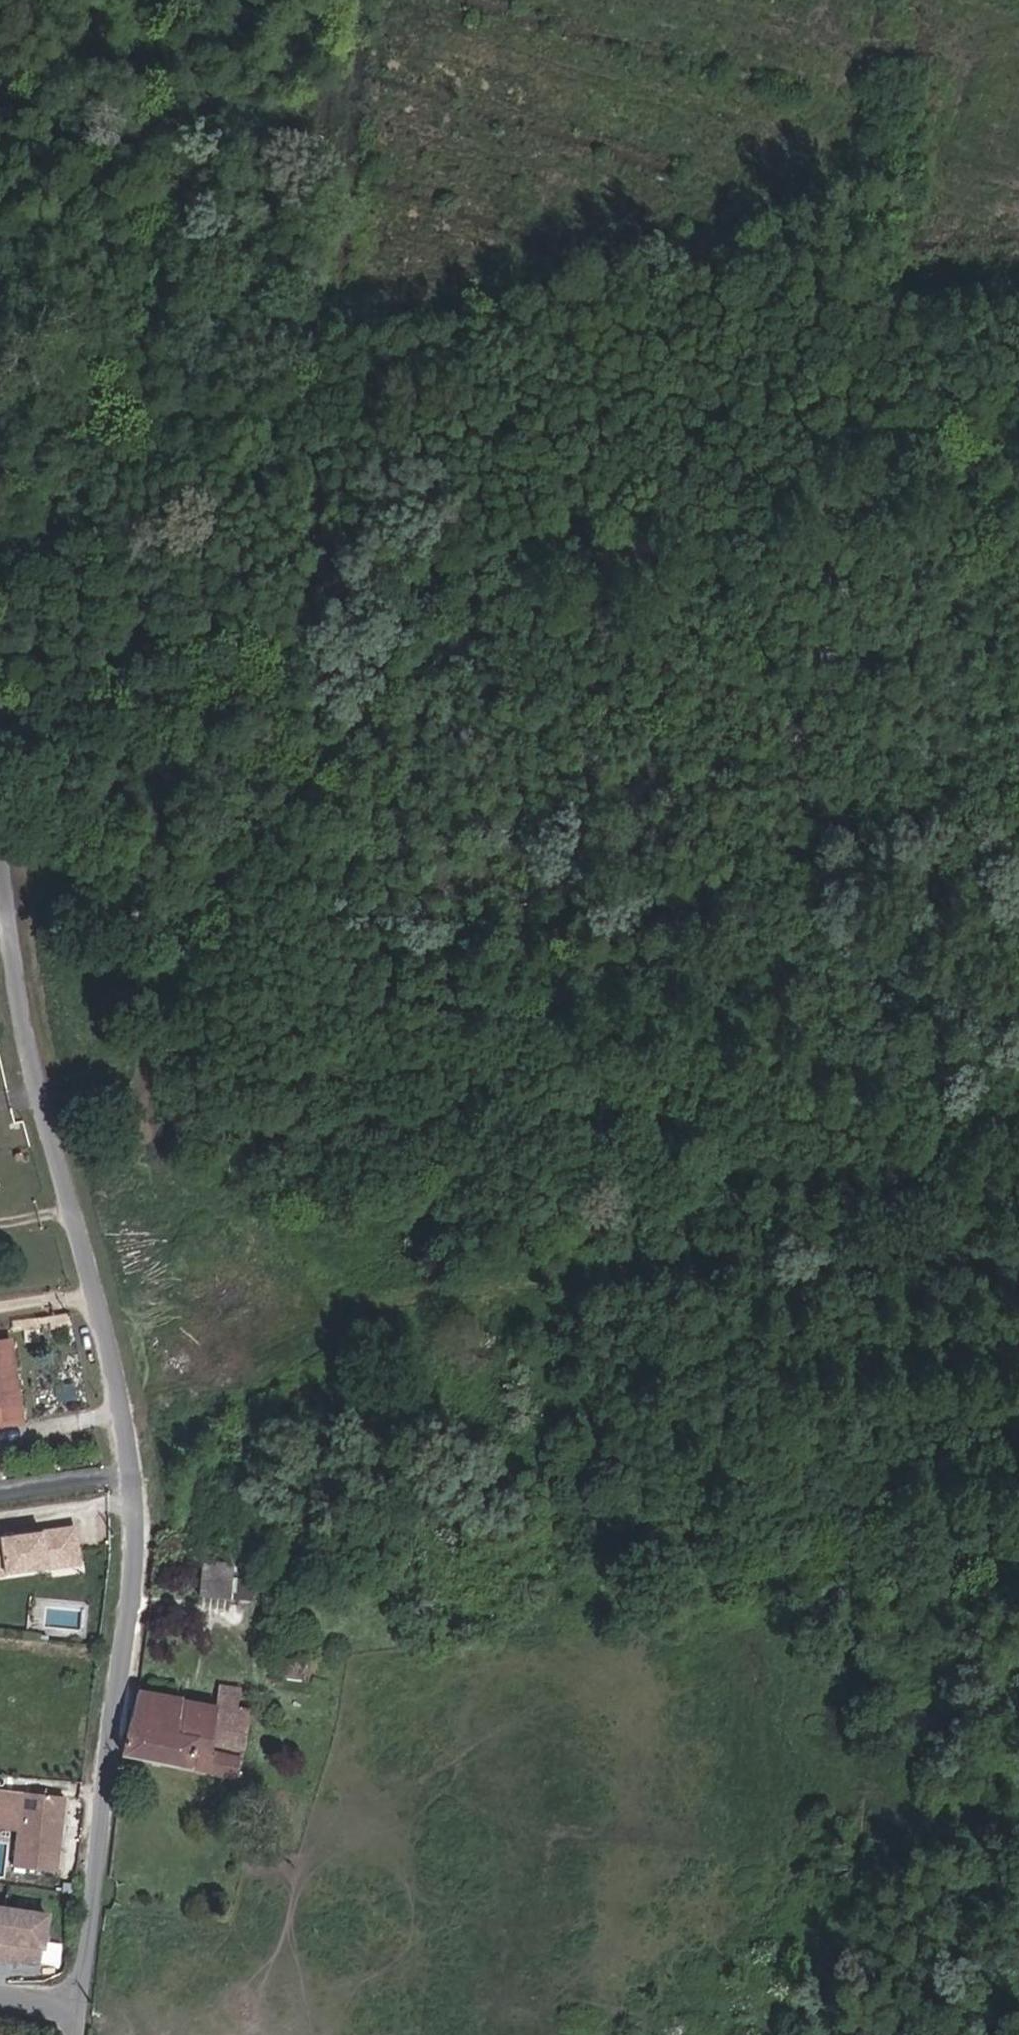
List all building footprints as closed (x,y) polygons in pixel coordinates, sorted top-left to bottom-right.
[(21,1428),(17,1408),(12,1386),(4,1350),(0,1351),(0,1432),(21,1428)] [(52,1560),(83,1556),(80,1535),(50,1539),(8,1545),(0,1546),(0,1582),(11,1580),(11,1581),(54,1575),(52,1560)] [(85,1571),(83,1556),(52,1560),(54,1575),(85,1571)] [(201,1613),(231,1615),(234,1600),(236,1581),(207,1577),(201,1613)] [(0,1595),(0,1630),(56,1636),(59,1601),(0,1595)] [(234,1600),(231,1615),(253,1617),(254,1602),(234,1600)] [(136,1705),(121,1768),(234,1793),(245,1724),(234,1721),(237,1704),(212,1699),(208,1720),(136,1705)] [(65,1792),(0,1787),(0,1826),(14,1827),(11,1865),(59,1869),(65,1792)] [(0,1921),(0,1972),(6,1973),(7,1969),(33,1974),(41,1928),(0,1921)]
